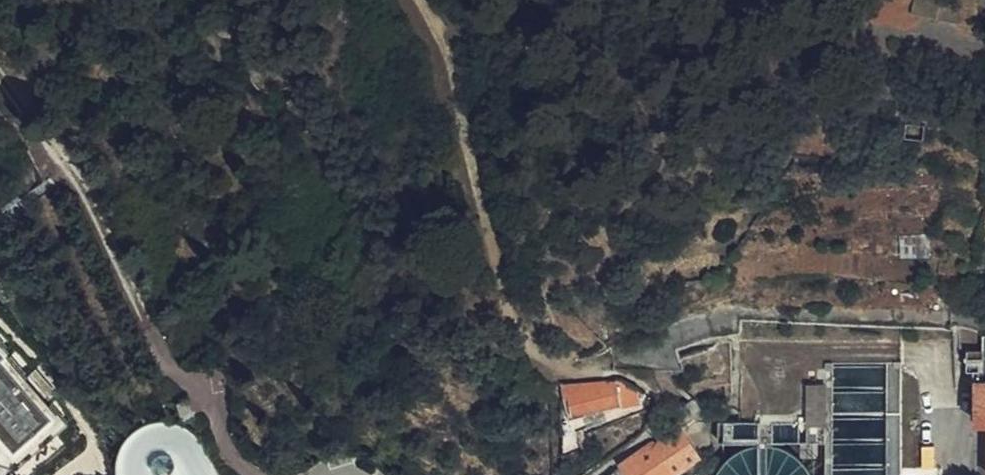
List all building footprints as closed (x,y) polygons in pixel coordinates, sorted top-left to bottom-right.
[(924,126),(906,126),(906,138),(924,138),(924,126)] [(928,236),(901,238),(903,254),(929,252),(928,236)] [(2,446),(10,474),(29,474),(73,425),(51,401),(57,396),(35,373),(30,378),(8,355),(12,351),(0,339),(0,444),(2,446)] [(899,365),(829,366),(830,383),(831,421),(810,422),(726,422),(728,442),(831,440),(832,474),(902,474),(899,365)] [(984,377),(972,377),(973,424),(984,423),(984,377)] [(602,381),(559,384),(565,410),(568,427),(582,425),(580,416),(601,413),(602,420),(620,418),(618,410),(614,381),(602,381)] [(614,381),(618,410),(644,407),(641,392),(632,386),(623,383),(614,381)] [(831,421),(830,383),(809,383),(810,422),(831,421)] [(657,439),(620,463),(622,466),(628,474),(673,474),(672,473),(687,462),(689,465),(697,459),(693,453),(709,441),(706,427),(697,425),(691,425),(683,430),(661,444),(657,439)] [(813,473),(810,468),(806,463),(801,458),(796,454),(791,451),(785,448),(779,446),(772,445),(766,445),(760,445),(753,446),(747,448),(741,450),(736,454),(731,458),(726,462),(722,467),(719,472),(718,474),(814,474),(813,473)]
